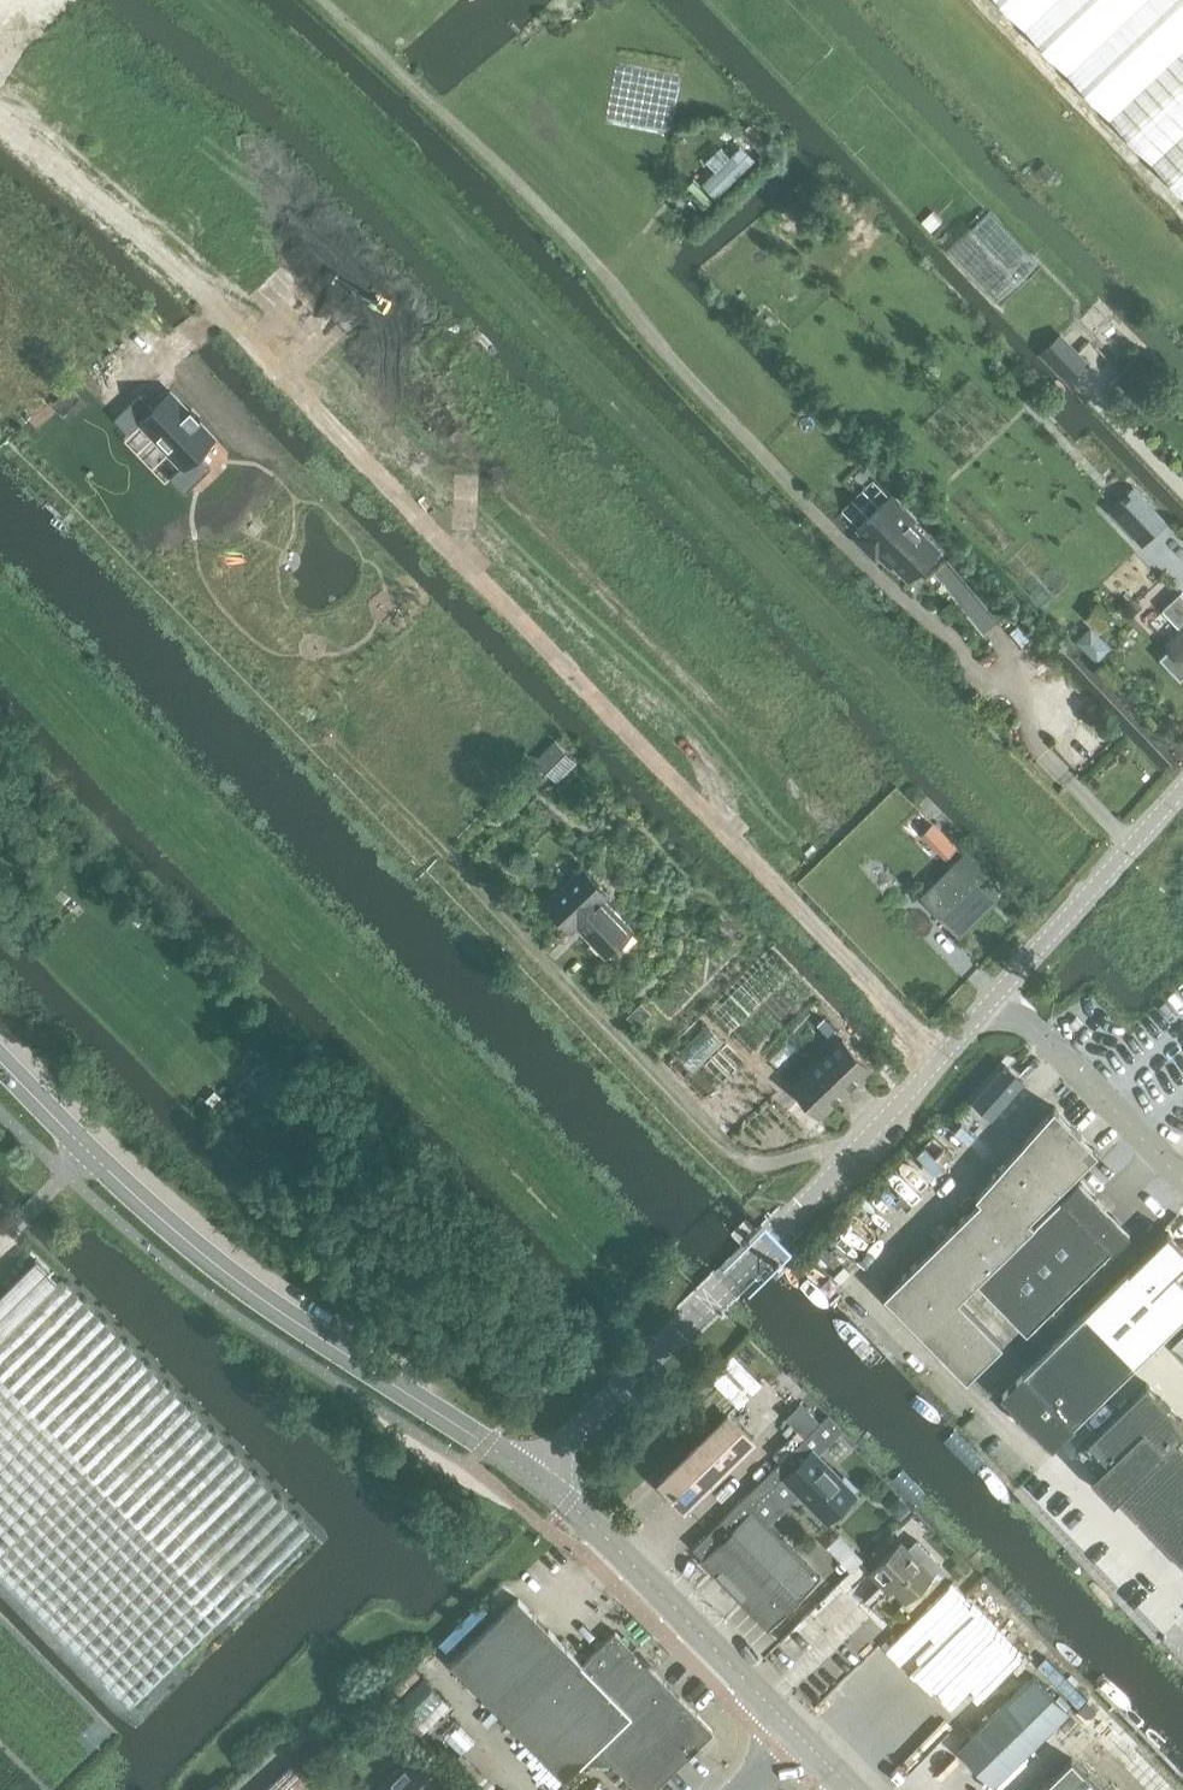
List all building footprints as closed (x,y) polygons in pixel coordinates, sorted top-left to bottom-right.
[(1182,193),(1182,0),(1000,0),(1182,193)] [(751,120),(744,127),(763,148),(771,140),(751,120)] [(717,166),(703,180),(718,194),(758,154),(743,140),(733,151),(722,141),(707,157),(717,166)] [(996,301),(1038,262),(988,210),(946,249),(996,301)] [(1069,381),(1087,363),(1060,335),(1042,353),(1069,381)] [(103,354),(86,370),(116,402),(133,385),(103,354)] [(1119,482),(1135,466),(1085,417),(1095,406),(1069,381),(1043,408),(1119,482)] [(67,389),(37,419),(92,473),(121,443),(67,389)] [(129,432),(141,421),(182,464),(170,475),(185,491),(211,466),(197,452),(214,436),(199,419),(201,417),(200,416),(197,418),(189,410),(192,408),(190,407),(188,409),(171,390),(153,407),(140,393),(115,417),(129,432)] [(1134,486),(1109,508),(1141,544),(1142,542),(1166,521),(1134,486)] [(907,581),(944,543),(891,491),(853,529),(907,581)] [(934,569),(986,633),(1002,619),(950,556),(934,569)] [(1180,590),(1162,608),(1179,625),(1165,639),(1182,658),(1182,594),(1180,590)] [(1092,621),(1079,636),(1100,656),(1113,642),(1092,621)] [(562,739),(536,763),(554,784),(582,760),(562,739)] [(936,817),(923,829),(948,855),(961,842),(936,817)] [(960,929),(1001,890),(966,854),(926,893),(960,929)] [(639,931),(611,901),(616,896),(590,868),(553,903),(578,931),(583,927),(611,957),(639,931)] [(820,1114),(869,1066),(841,1036),(791,1084),(820,1114)] [(262,1059),(238,1084),(274,1118),(292,1099),(267,1076),(273,1070),(262,1059)] [(1006,1063),(972,1100),(991,1117),(1024,1080),(1006,1063)] [(980,1198),(884,1293),(967,1377),(1003,1342),(959,1297),(976,1280),(1024,1233),(1035,1223),(1029,1217),(1095,1153),(1098,1150),(1091,1142),(1054,1105),(1043,1118),(1026,1137),(976,1194),(980,1198)] [(1024,1233),(976,1280),(1026,1331),(1129,1230),(1079,1179),(1035,1223),(1024,1233)] [(1002,1392),(1020,1411),(1017,1414),(1031,1429),(1035,1425),(1053,1444),(1182,1316),(1182,1281),(1174,1271),(1182,1262),(1182,1245),(1168,1229),(1150,1247),(1002,1392)] [(131,1708),(311,1532),(86,1304),(62,1279),(38,1254),(0,1292),(0,1574),(131,1708)] [(1170,1339),(1182,1352),(1182,1326),(1170,1339)] [(1146,1381),(1111,1415),(1132,1437),(1168,1403),(1146,1381)] [(801,1401),(785,1417),(805,1437),(821,1422),(801,1401)] [(1132,1437),(1154,1459),(1177,1437),(1182,1431),(1182,1419),(1168,1403),(1132,1437)] [(686,1506),(754,1439),(728,1411),(658,1479),(686,1506)] [(1111,1415),(1075,1449),(1096,1470),(1097,1471),(1132,1437),(1111,1415)] [(805,1437),(694,1545),(704,1556),(700,1559),(768,1629),(820,1576),(755,1509),(784,1480),(828,1524),(857,1493),(816,1450),(838,1429),(826,1416),(821,1422),(805,1437)] [(1096,1470),(1090,1475),(1113,1499),(1119,1494),(1118,1494),(1148,1465),(1154,1459),(1132,1437),(1097,1471),(1096,1470)] [(1148,1465),(1169,1487),(1182,1473),(1182,1443),(1177,1437),(1154,1459),(1148,1465)] [(1148,1465),(1118,1494),(1119,1494),(1139,1515),(1169,1487),(1148,1465)] [(1169,1487),(1182,1502),(1182,1473),(1169,1487)] [(1139,1515),(1160,1537),(1182,1515),(1182,1502),(1169,1487),(1139,1515)] [(900,1490),(887,1503),(897,1514),(910,1501),(900,1490)] [(1160,1537),(1181,1559),(1182,1557),(1182,1515),(1160,1537)] [(909,1546),(902,1539),(869,1571),(882,1584),(887,1579),(905,1599),(934,1571),(916,1553),(919,1547),(913,1541),(909,1546)] [(518,1597),(451,1662),(564,1777),(579,1762),(614,1762),(640,1789),(652,1789),(713,1731),(615,1631),(582,1663),(518,1597)] [(994,1785),(1069,1709),(1035,1674),(959,1747),(994,1785)] [(446,1783),(415,1749),(373,1789),(439,1789),(446,1783)] [(1072,1756),(1037,1789),(1105,1789),(1072,1756)]
